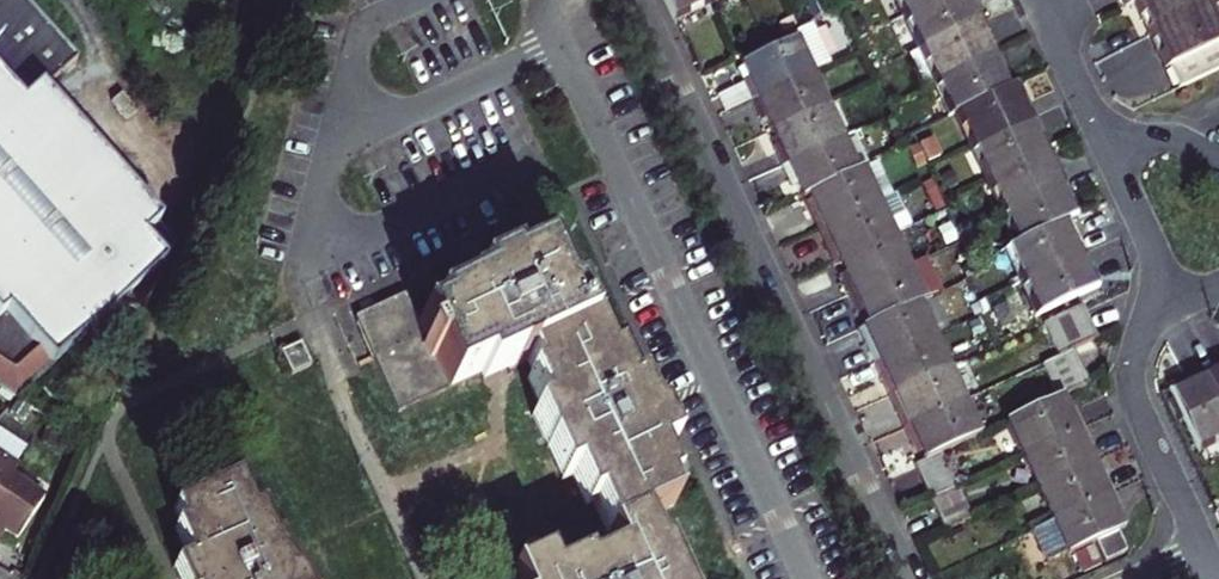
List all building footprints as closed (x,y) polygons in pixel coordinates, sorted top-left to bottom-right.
[(172,252),(19,81),(58,47),(16,0),(0,0),(0,387),(14,396),(15,397),(116,307),(142,318),(172,252)] [(673,17),(677,15),(684,31),(713,17),(708,5),(705,0),(665,0),(673,17)] [(814,16),(827,10),(823,0),(807,0),(814,16)] [(906,16),(941,0),(899,0),(906,16)] [(922,48),(977,23),(971,9),(976,7),(973,0),(941,0),(906,16),(922,48)] [(1211,7),(1208,0),(1122,0),(1126,8),(1140,1),(1147,14),(1142,17),(1151,36),(1211,7)] [(1211,7),(1151,36),(1156,46),(1160,55),(1165,53),(1182,88),(1218,70),(1218,23),(1211,7)] [(922,48),(937,81),(997,53),(993,44),(989,34),(984,36),(977,23),(922,48)] [(812,73),(830,64),(811,25),(793,33),(797,40),(769,53),(741,66),(742,68),(747,79),(742,82),(743,84),(751,101),(812,73)] [(874,70),(885,64),(878,49),(867,54),(874,70)] [(957,112),(1008,88),(1001,75),(1006,73),(1002,63),(997,53),(937,81),(952,114),(957,112)] [(737,71),(742,82),(747,79),(742,68),(737,71)] [(827,106),(812,73),(751,101),(756,111),(760,120),(765,118),(771,131),(827,106)] [(724,114),(751,101),(743,84),(715,97),(724,114)] [(957,112),(973,145),(1033,117),(1029,107),(1024,98),(1020,100),(1013,86),(1008,88),(957,112)] [(842,138),(827,106),(771,131),(777,144),(773,146),(777,156),(782,166),(842,138)] [(1033,117),(973,145),(988,177),(1044,151),(1038,138),(1042,135),(1038,126),(1033,117)] [(807,194),(858,171),(842,138),(782,166),(786,176),(791,186),(796,184),(802,197),(807,194)] [(942,156),(933,138),(920,144),(928,162),(942,156)] [(918,169),(926,165),(917,145),(908,149),(918,169)] [(1003,210),(1063,182),(1059,172),(1055,163),(1050,165),(1044,151),(988,177),(1003,210)] [(876,162),(858,171),(807,194),(813,208),(808,210),(813,220),(818,230),(892,195),(876,162)] [(936,212),(944,208),(932,181),(923,185),(936,212)] [(1068,192),(1063,182),(1003,210),(1018,243),(1069,220),(1074,217),(1068,204),(1073,201),(1068,192)] [(894,194),(892,195),(818,230),(822,239),(827,249),(831,247),(838,260),(894,234),(888,221),(904,214),(894,194)] [(1028,278),(1089,250),(1085,241),(1080,231),(1075,233),(1069,220),(1018,243),(1013,245),(1028,278)] [(894,234),(838,260),(844,274),(839,276),(843,286),(848,295),(908,267),(894,234)] [(964,241),(954,246),(963,265),(972,261),(964,241)] [(1089,250),(1028,278),(1044,312),(1100,286),(1093,272),(1098,270),(1093,260),(1089,250)] [(508,369),(525,361),(533,377),(526,380),(541,412),(531,417),(560,480),(570,475),(585,507),(591,504),(606,536),(605,537),(614,556),(597,564),(583,570),(580,564),(549,578),(541,563),(509,578),(672,578),(659,551),(653,554),(638,522),(670,507),(663,491),(669,488),(654,456),(670,449),(662,433),(655,417),(648,420),(637,396),(634,388),(625,392),(610,361),(603,363),(588,331),(586,333),(571,301),(564,304),(542,256),(509,271),(507,266),(493,272),(475,280),(478,287),(462,294),(463,296),(432,311),(435,318),(418,325),(448,388),(480,373),(483,380),(508,369)] [(963,265),(970,278),(979,274),(974,263),(972,261),(963,265)] [(908,267),(848,295),(852,305),(857,315),(862,313),(868,326),(919,302),(924,300),(908,267)] [(355,317),(375,360),(398,411),(448,388),(418,325),(404,294),(355,317)] [(873,364),(934,336),(919,302),(868,326),(863,329),(869,342),(864,344),(869,354),(873,364)] [(1082,306),(1043,324),(1059,358),(1073,350),(1097,340),(1082,306)] [(949,368),(934,336),(873,364),(877,373),(882,382),(887,380),(893,394),(949,368)] [(300,344),(281,352),(291,374),(310,365),(300,344)] [(1062,397),(1089,384),(1073,350),(1059,358),(1043,365),(1058,398),(1062,397)] [(949,368),(893,394),(899,408),(895,410),(899,419),(904,429),(964,401),(949,368)] [(1203,376),(1218,409),(1218,368),(1212,371),(1203,376)] [(1203,376),(1193,381),(1184,385),(1186,390),(1172,396),(1199,452),(1218,442),(1218,409),(1203,376)] [(1006,423),(1021,456),(1082,427),(1077,418),(1073,408),(1068,410),(1062,397),(1058,398),(1006,423)] [(942,452),(980,435),(964,401),(904,429),(908,439),(913,449),(918,446),(924,461),(942,452)] [(1082,427),(1021,456),(1037,489),(1093,463),(1086,449),(1091,447),(1086,437),(1082,427)] [(16,467),(25,454),(0,437),(0,456),(16,467)] [(924,461),(914,465),(930,498),(957,485),(942,452),(924,461)] [(9,477),(16,467),(0,456),(0,491),(9,477)] [(1093,463),(1037,489),(1052,522),(1113,494),(1108,484),(1104,475),(1099,477),(1093,463)] [(9,477),(0,491),(0,538),(4,533),(15,541),(43,500),(9,477)] [(298,570),(291,573),(277,542),(274,543),(259,511),(253,514),(238,482),(174,512),(182,528),(175,532),(190,563),(174,570),(178,578),(302,578),(298,570)] [(957,485),(930,498),(945,531),(973,519),(957,485)] [(1067,555),(1095,542),(1118,532),(1123,529),(1117,516),(1122,513),(1117,503),(1113,494),(1052,522),(1033,530),(1047,562),(1066,554),(1067,555)] [(948,535),(953,545),(967,539),(962,529),(948,535)] [(1105,564),(1128,553),(1118,532),(1095,542),(1105,564)] [(1082,574),(1101,565),(1092,546),(1073,555),(1082,574)]
